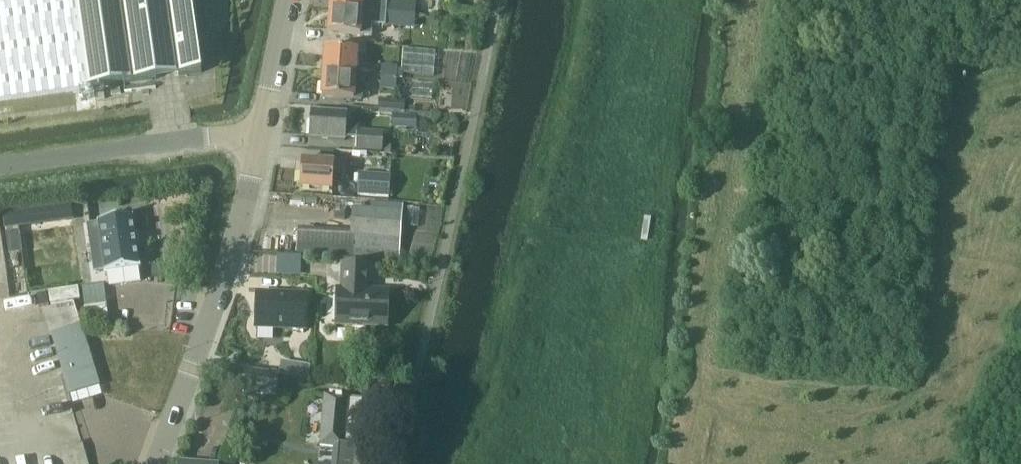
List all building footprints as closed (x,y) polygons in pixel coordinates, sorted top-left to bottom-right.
[(89,89),(77,0),(0,0),(0,101),(89,89)] [(202,73),(192,0),(77,0),(89,89),(202,73)] [(330,8),(402,14),(403,2),(387,1),(387,0),(331,0),(330,8)] [(401,25),(402,14),(330,8),(328,33),(360,35),(361,24),(385,26),(386,24),(401,25)] [(405,46),(404,70),(435,71),(436,47),(405,46)] [(325,48),(323,72),(355,75),(357,50),(325,48)] [(382,66),(381,76),(397,78),(398,67),(382,66)] [(323,72),(322,97),(354,99),(362,99),(363,75),(355,75),(323,72)] [(396,89),(397,78),(381,76),(380,88),(396,89)] [(433,99),(433,84),(413,83),(412,98),(433,99)] [(380,99),(379,109),(404,111),(406,100),(380,99)] [(310,136),(344,139),(346,112),(311,110),(310,136)] [(356,148),(381,150),(383,133),(358,131),(356,148)] [(332,171),(345,172),(346,159),(332,158),(332,161),(302,159),(300,186),(331,188),(332,171)] [(358,193),(388,195),(390,175),(359,173),(358,193)] [(72,205),(3,214),(6,230),(74,220),(72,205)] [(399,257),(402,212),(352,209),(349,254),(399,257)] [(133,218),(99,222),(99,223),(106,271),(140,266),(133,218)] [(23,252),(20,231),(6,233),(9,254),(23,252)] [(337,288),(336,325),(388,327),(389,290),(369,289),(370,266),(342,265),(342,289),(337,288)] [(107,300),(106,280),(85,282),(87,302),(107,300)] [(50,290),(52,302),(81,298),(80,286),(50,290)] [(306,330),(307,295),(257,293),(256,328),(306,330)] [(57,333),(75,392),(99,385),(81,326),(57,333)] [(308,378),(310,366),(298,364),(296,376),(308,378)] [(243,391),(276,395),(278,374),(245,371),(243,391)] [(378,460),(360,458),(361,442),(359,442),(363,398),(325,395),(320,445),(334,447),(333,463),(378,463),(378,460)]
